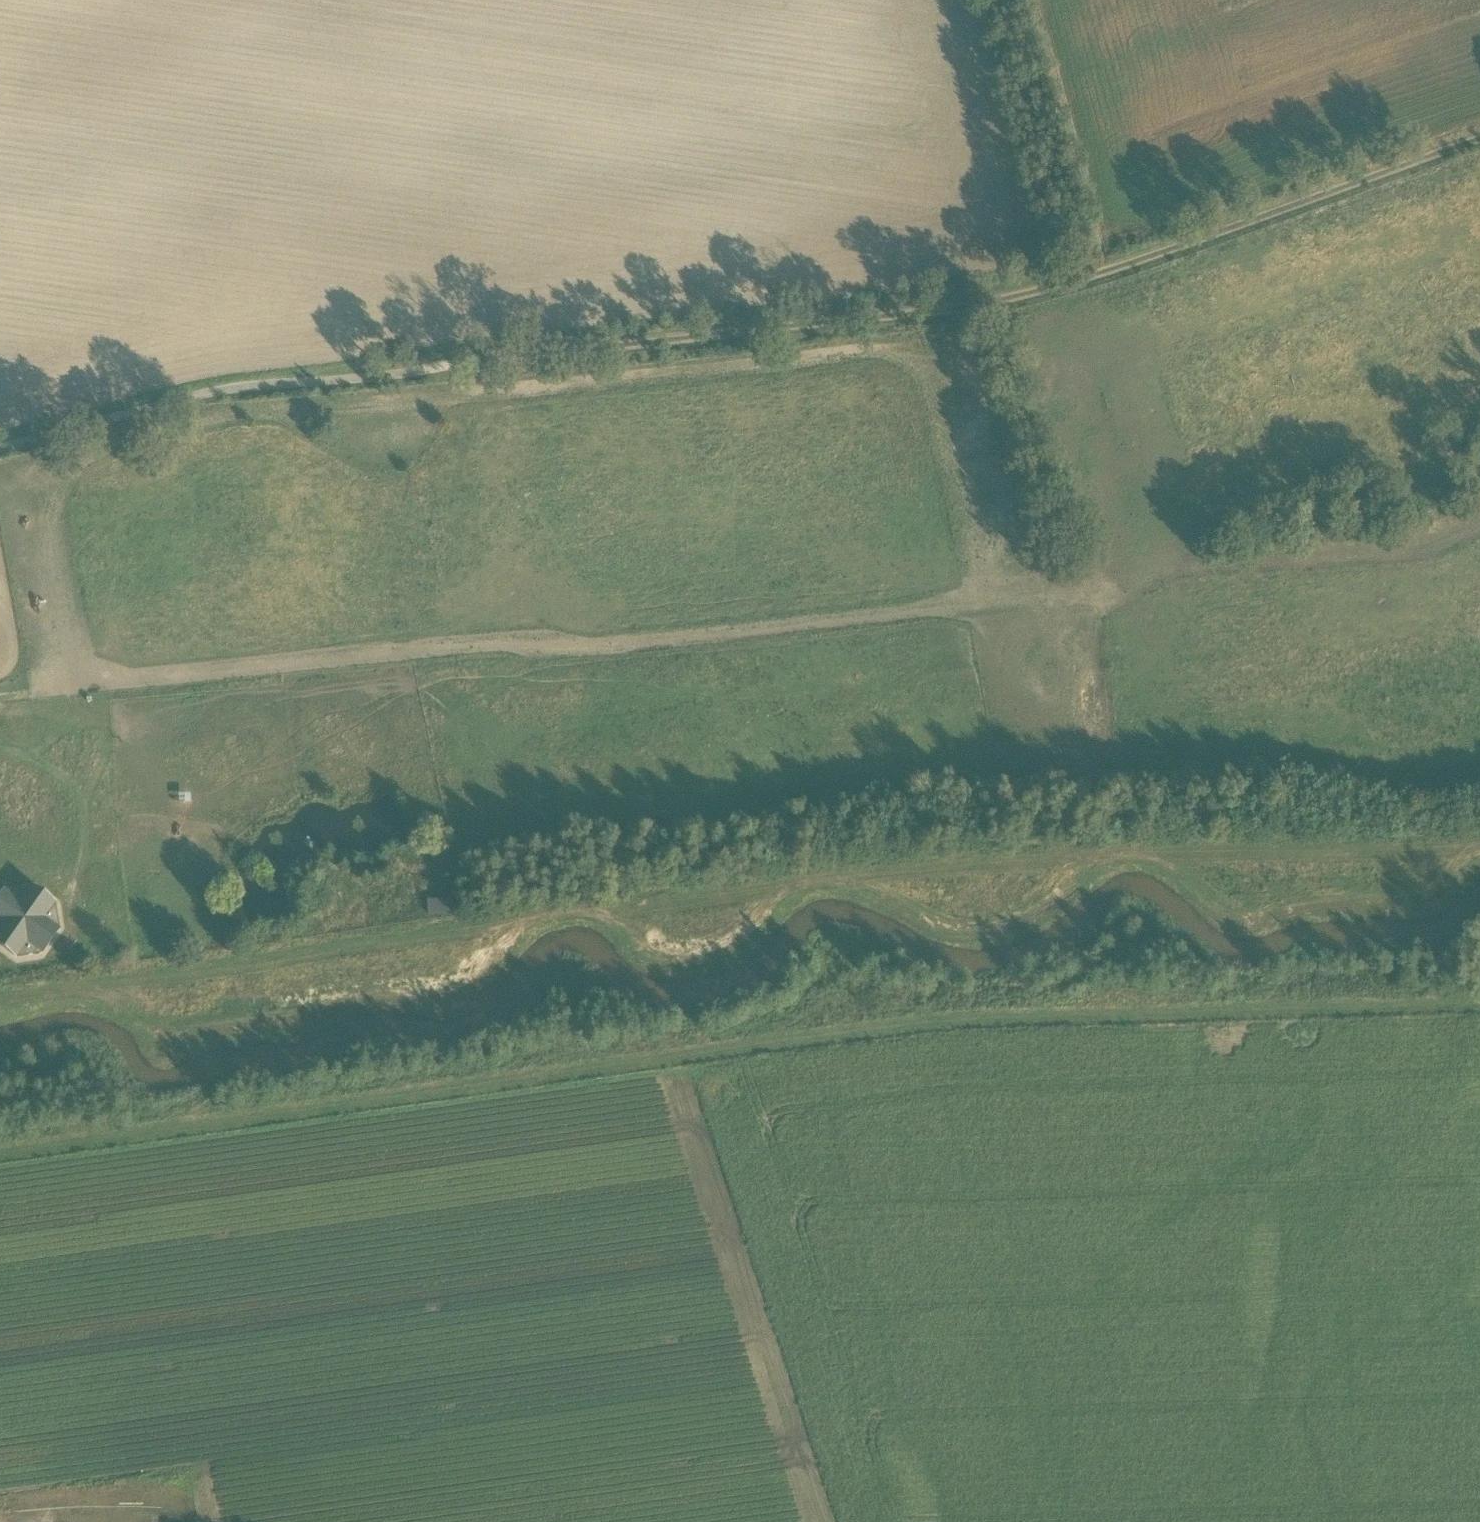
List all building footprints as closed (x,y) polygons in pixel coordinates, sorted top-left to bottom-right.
[(13,954),(13,955),(14,956),(15,955),(18,957),(40,953),(42,950),(43,950),(44,949),(43,949),(45,946),(31,936),(39,924),(53,934),(55,931),(56,932),(57,931),(56,930),(58,927),(54,905),(51,903),(52,902),(51,901),(50,902),(33,889),(32,888),(32,889),(18,892),(12,900),(12,899),(11,900),(12,901),(0,918),(0,945),(13,954)]
